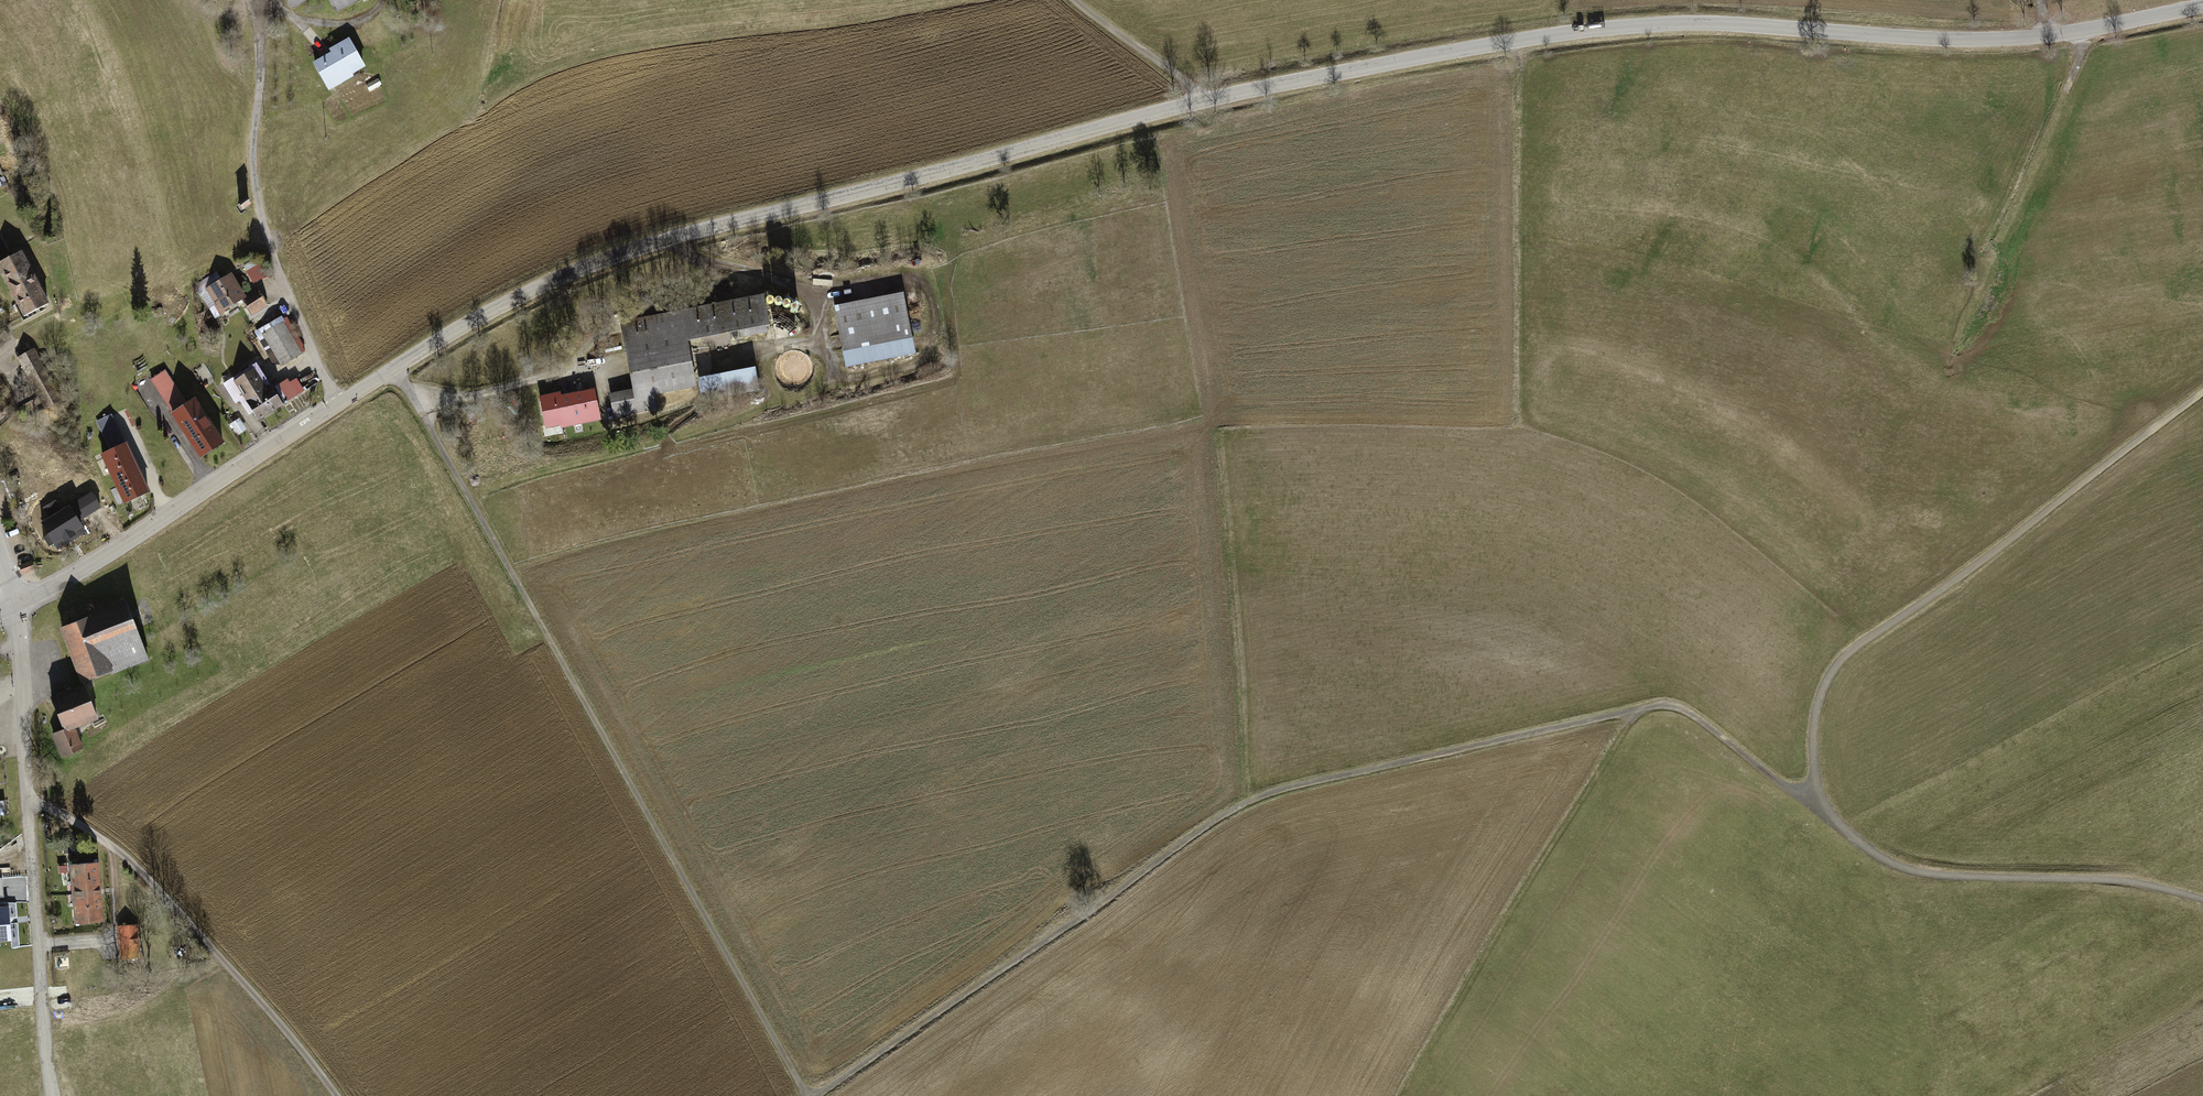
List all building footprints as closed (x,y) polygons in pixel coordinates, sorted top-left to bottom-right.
[(292,8),(307,0),(287,0),(292,8)] [(334,13),(358,0),(328,0),(334,13)] [(334,55),(314,65),(327,89),(353,75),(351,71),(363,65),(350,41),(332,51),(334,55)] [(245,198),(237,203),(242,210),(250,205),(247,202),(245,198)] [(0,263),(0,276),(20,318),(47,304),(22,253),(0,263)] [(262,266),(248,271),(253,284),(267,279),(262,266)] [(229,275),(208,290),(223,310),(244,296),(229,275)] [(257,290),(243,299),(253,314),(267,305),(257,290)] [(638,396),(653,393),(695,384),(686,338),(765,323),(760,296),(623,323),(637,390),(638,396)] [(904,296),(835,310),(840,336),(909,323),(904,296)] [(282,321),(262,333),(281,366),(302,355),(282,321)] [(909,323),(840,336),(845,361),(914,348),(909,323)] [(34,348),(17,357),(44,408),(61,399),(34,348)] [(798,351),(789,351),(781,357),(778,366),(780,376),(787,382),(796,384),(805,381),(811,373),(811,363),(807,355),(798,351)] [(175,411),(188,402),(165,370),(153,379),(175,411)] [(757,371),(698,380),(701,400),(760,391),(757,371)] [(250,372),(234,384),(259,419),(282,403),(270,386),(263,390),(250,372)] [(655,406),(653,393),(638,396),(637,390),(611,395),(615,414),(655,406)] [(561,395),(540,399),(545,426),(561,423),(562,425),(600,418),(595,391),(561,398),(561,395)] [(188,402),(175,411),(172,414),(201,455),(222,441),(193,399),(188,402)] [(112,451),(121,446),(107,416),(98,420),(112,451)] [(121,446),(112,451),(102,456),(123,502),(148,491),(126,444),(121,446)] [(82,522),(103,510),(95,495),(42,523),(56,552),(89,535),(82,522)] [(49,516),(61,512),(58,501),(45,506),(49,516)] [(17,565),(16,566),(20,576),(33,570),(29,560),(17,565)] [(127,602),(63,626),(83,684),(150,659),(127,602)] [(65,728),(73,725),(78,723),(81,728),(93,723),(91,718),(98,715),(85,684),(52,698),(65,728)] [(82,748),(73,725),(65,728),(53,734),(63,756),(82,748)] [(97,863),(72,864),(76,924),(101,922),(97,863)] [(0,907),(0,942),(11,941),(9,906),(0,907)] [(139,958),(136,924),(119,926),(121,959),(139,958)]
